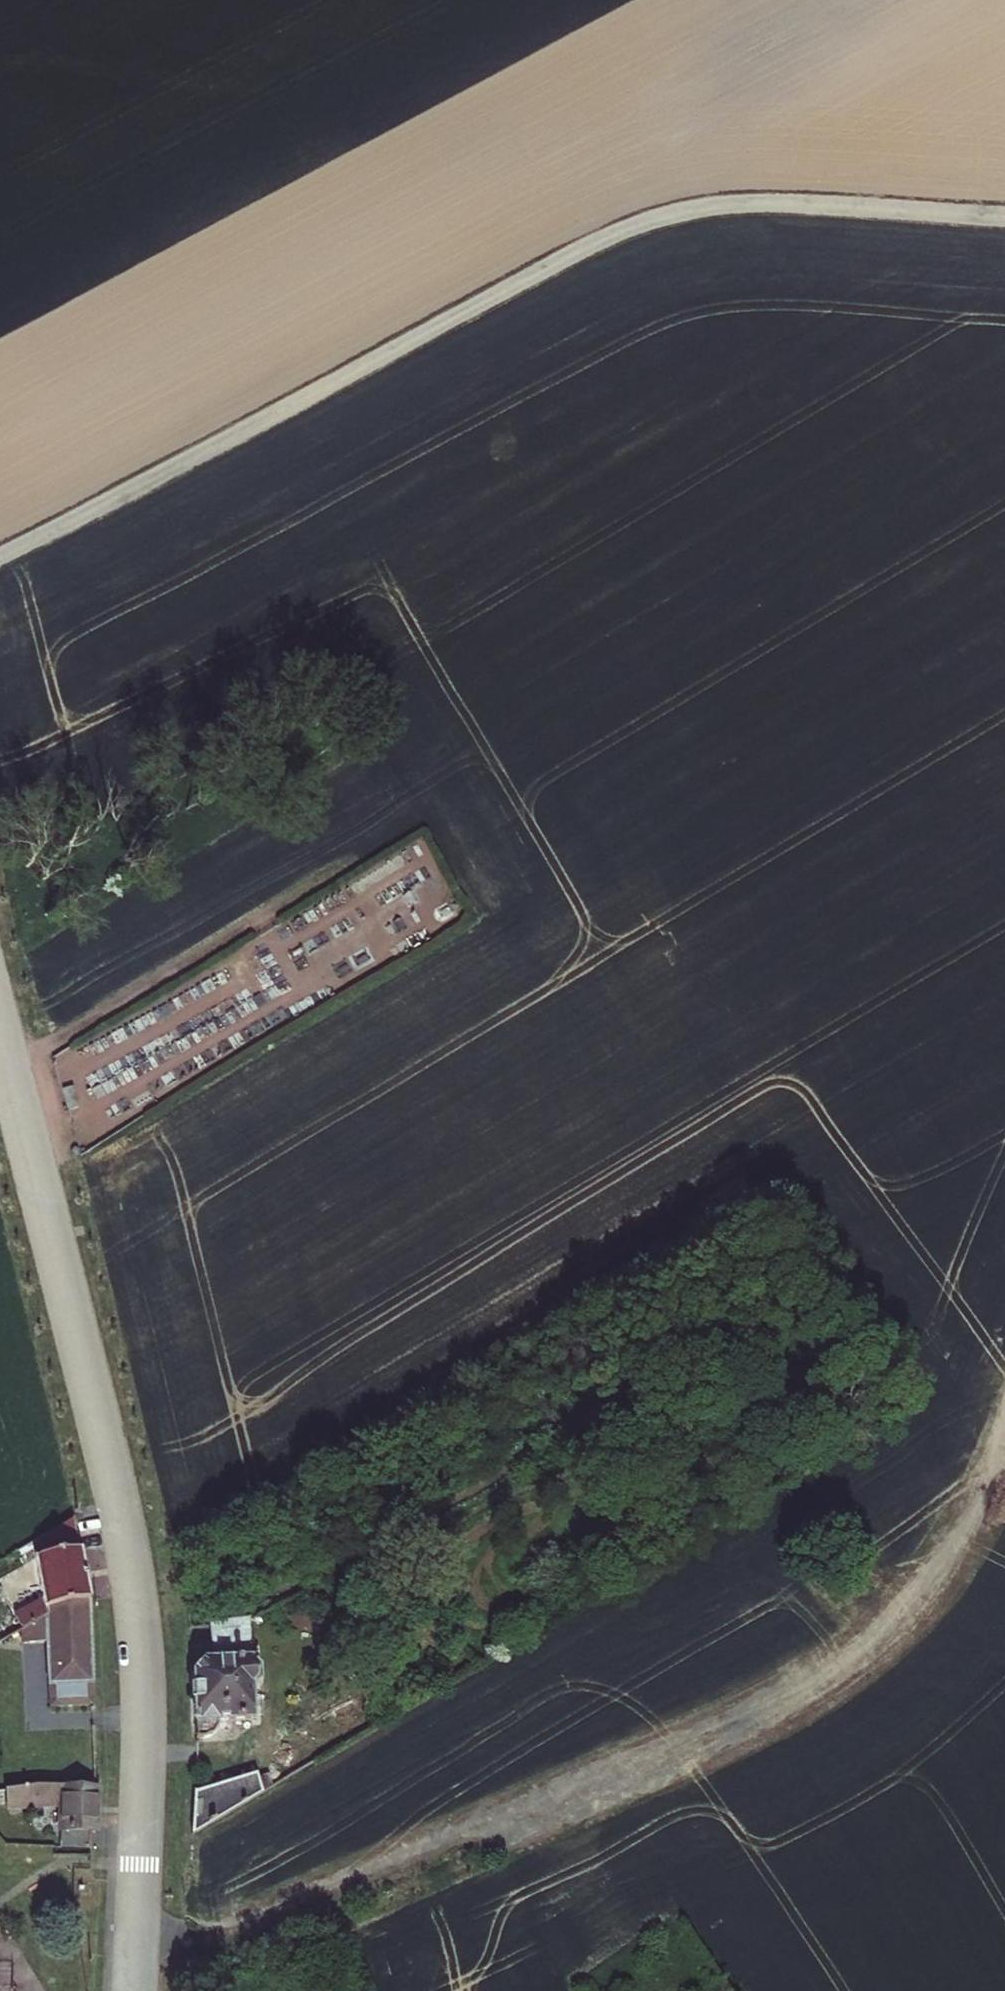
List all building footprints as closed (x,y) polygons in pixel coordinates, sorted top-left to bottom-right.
[(43,1617),(89,1606),(71,1524),(42,1540),(48,1566),(34,1570),(43,1610),(9,1627),(16,1640),(44,1625),(43,1617)] [(98,1716),(89,1606),(43,1617),(44,1625),(52,1698),(55,1721),(98,1716)] [(244,1625),(206,1627),(207,1666),(196,1667),(189,1674),(189,1705),(193,1705),(191,1743),(213,1742),(213,1722),(244,1723),(243,1700),(255,1695),(254,1678),(244,1667),(244,1625)] [(270,1777),(255,1786),(260,1798),(276,1788),(270,1777)] [(251,1780),(189,1799),(187,1841),(260,1798),(255,1786),(251,1780)] [(92,1784),(0,1790),(0,1807),(56,1803),(55,1845),(87,1845),(88,1829),(93,1829),(93,1792),(92,1784)]
